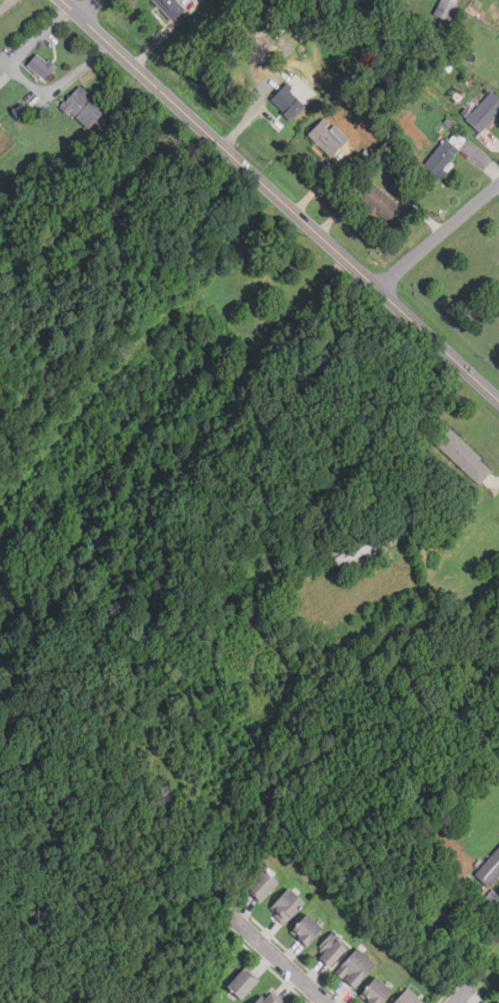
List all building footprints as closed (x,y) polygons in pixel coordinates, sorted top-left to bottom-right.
[(188,9),(179,0),(154,0),(176,21),(188,9)] [(454,6),(442,0),(435,14),(447,20),(454,6)] [(28,64),(45,80),(57,69),(39,52),(28,64)] [(2,69),(0,71),(0,87),(10,79),(2,69)] [(307,106),(290,90),(296,84),(291,79),(270,100),(291,121),(307,106)] [(88,130),(108,110),(82,84),(62,104),(88,130)] [(493,91),(466,118),(481,133),(498,115),(498,97),(493,91)] [(32,112),(23,103),(15,111),(24,120),(32,112)] [(308,132),(332,157),(348,142),(324,116),(308,132)] [(439,178),(469,141),(454,129),(424,165),(439,178)] [(403,207),(372,181),(359,196),(390,222),(403,207)] [(480,485),(494,469),(444,423),(430,438),(480,485)] [(341,572),(403,544),(392,520),(330,547),(341,572)] [(498,876),(498,849),(474,873),(488,887),(498,876)] [(263,901),(280,883),(263,867),(246,885),(263,901)] [(286,925),(306,902),(289,887),(269,909),(286,925)] [(292,930),(309,946),(325,929),(308,913),(292,930)] [(331,966),(349,949),(332,932),(315,950),(331,966)] [(377,966),(359,947),(335,970),(354,989),(377,966)] [(260,981),(245,968),(228,986),(244,1000),(260,981)] [(378,976),(362,993),(372,1002),(386,1002),(395,993),(378,976)] [(408,988),(394,1002),(424,1002),(408,988)] [(269,990),(255,1002),(282,1002),(269,990)]
